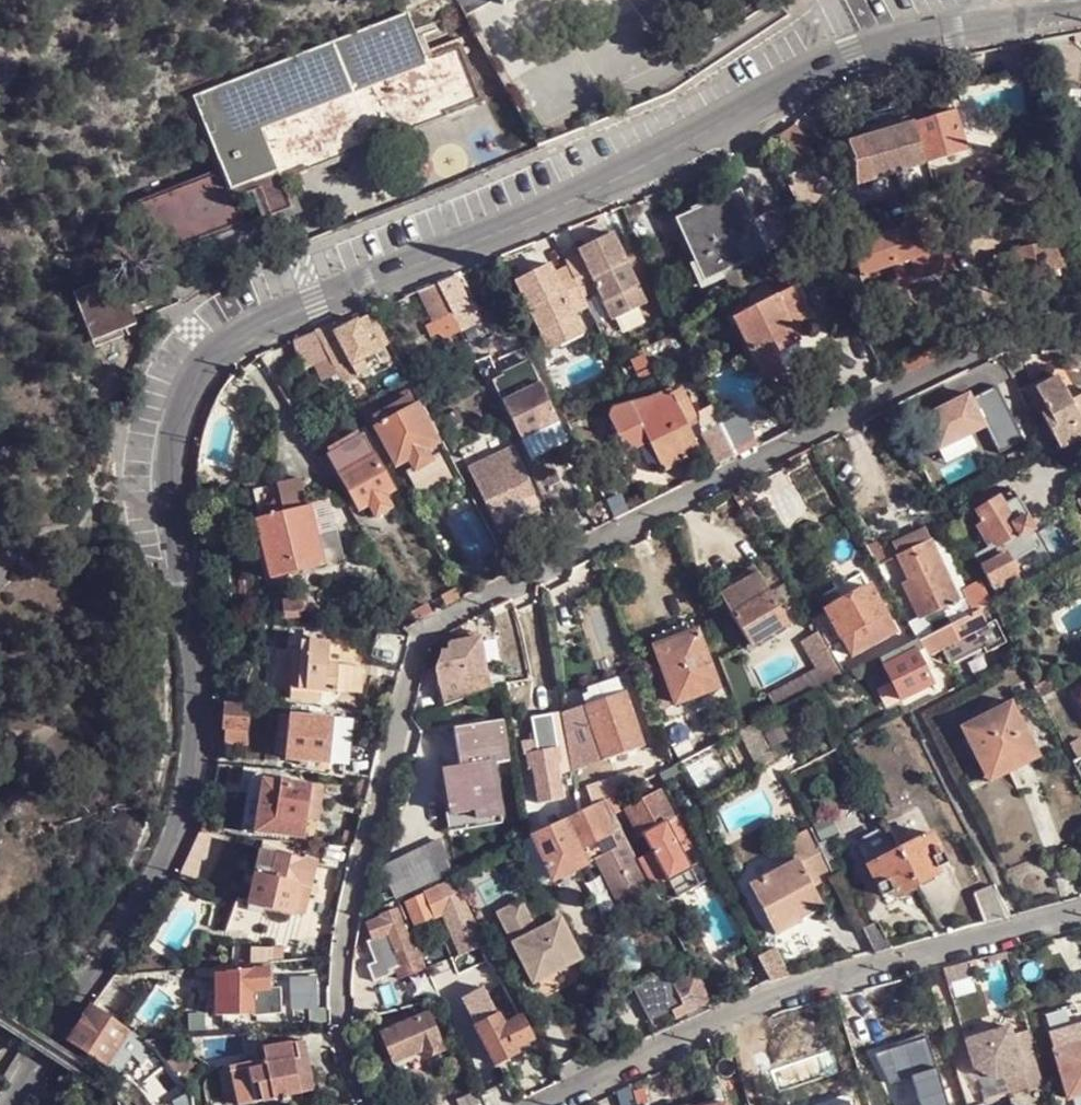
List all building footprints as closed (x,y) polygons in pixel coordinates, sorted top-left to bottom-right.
[(480,105),(460,47),(422,61),(405,15),(188,93),(214,168),(128,198),(151,258),(236,226),(225,195),(254,186),(263,216),(283,209),(273,182),(480,105)] [(866,121),(869,136),(913,124),(908,109),(866,121)] [(966,152),(953,113),(913,124),(869,136),(846,142),(852,158),(864,155),(867,165),(870,174),(895,167),(896,172),(927,163),(937,161),(966,152)] [(1072,134),(1078,174),(1080,175),(1080,135),(1072,134)] [(855,167),(867,165),(864,155),(852,158),(855,167)] [(958,162),(962,178),(982,172),(982,177),(997,173),(994,162),(980,165),(977,157),(958,162)] [(939,171),(937,161),(927,163),(929,172),(939,171)] [(896,172),(895,167),(870,174),(872,179),(896,172)] [(1004,194),(998,173),(997,173),(982,177),(982,172),(962,178),(966,194),(986,189),(988,198),(1004,194)] [(703,278),(768,248),(740,186),(722,194),(723,196),(691,210),(690,207),(675,215),(703,278)] [(691,210),(723,196),(722,194),(721,190),(689,205),(690,207),(691,210)] [(888,262),(921,251),(921,249),(943,242),(933,210),(919,215),(919,220),(916,225),(910,226),(905,223),(903,219),(845,239),(856,273),(888,262)] [(919,220),(919,215),(916,211),(910,210),(905,214),(903,219),(905,223),(910,226),(916,225),(919,220)] [(580,251),(566,258),(569,263),(583,292),(598,285),(613,316),(636,304),(627,287),(639,282),(612,230),(577,246),(580,251)] [(995,257),(1000,285),(1021,280),(1023,289),(1057,281),(1056,272),(1053,255),(1051,243),(1050,241),(1015,249),(1016,253),(995,257)] [(921,251),(928,271),(950,263),(943,242),(921,249),(921,251)] [(1062,254),(1060,247),(1058,247),(1056,242),(1051,243),(1053,255),(1056,272),(1064,270),(1060,255),(1062,254)] [(888,262),(896,281),(928,271),(921,251),(888,262)] [(549,262),(515,278),(541,331),(551,326),(560,342),(583,331),(573,309),(588,302),(583,292),(569,263),(554,270),(549,262)] [(142,297),(130,263),(62,288),(79,340),(124,324),(117,307),(142,297)] [(452,313),(471,304),(469,301),(455,272),(436,280),(452,313)] [(433,321),(452,313),(436,280),(419,287),(433,321)] [(627,287),(636,304),(647,299),(639,282),(627,287)] [(774,292),(784,312),(793,330),(806,323),(787,286),(774,292)] [(790,343),(798,339),(793,330),(784,312),(774,292),(733,313),(757,360),(775,351),(781,347),(790,343)] [(453,314),(460,328),(481,318),(473,299),(469,301),(471,304),(452,313),(453,314)] [(372,311),(367,313),(384,344),(389,342),(372,311)] [(334,321),(315,329),(338,371),(344,381),(390,355),(384,344),(367,313),(358,318),(357,317),(337,327),(334,321)] [(452,313),(433,321),(444,348),(465,340),(460,328),(453,314),(452,313)] [(541,331),(550,348),(560,342),(551,326),(541,331)] [(338,371),(315,329),(294,337),(320,381),(338,371)] [(781,347),(787,359),(796,355),(790,343),(781,347)] [(787,359),(781,347),(775,351),(780,362),(787,359)] [(766,379),(784,370),(780,362),(775,351),(757,360),(766,379)] [(492,380),(502,399),(540,381),(528,358),(502,370),(504,373),(492,380)] [(1080,435),(1080,409),(1078,410),(1071,396),(1055,368),(1027,383),(1045,416),(1040,419),(1046,429),(1051,427),(1061,446),(1080,435)] [(559,434),(563,431),(540,381),(502,399),(527,449),(559,434)] [(919,408),(939,446),(987,422),(968,383),(919,408)] [(662,469),(699,450),(685,421),(670,391),(668,387),(652,396),(613,406),(609,410),(609,415),(626,451),(647,440),(662,469)] [(685,421),(695,416),(679,387),(670,391),(685,421)] [(1071,396),(1078,410),(1080,409),(1080,392),(1071,396)] [(380,423),(414,405),(409,395),(373,413),(380,423)] [(397,462),(409,455),(414,466),(408,470),(421,494),(454,476),(440,452),(430,457),(424,447),(436,440),(417,403),(414,405),(380,423),(377,424),(397,462)] [(717,417),(733,447),(756,436),(740,406),(717,417)] [(1008,410),(987,420),(1000,447),(1021,437),(1008,410)] [(384,493),(393,486),(363,432),(327,452),(358,507),(370,500),(377,512),(391,505),(384,493)] [(531,458),(563,443),(559,434),(527,449),(531,458)] [(737,456),(766,441),(756,436),(733,447),(737,456)] [(528,494),(534,491),(512,445),(468,466),(491,512),(528,494)] [(716,466),(737,456),(733,447),(712,458),(716,466)] [(280,498),(283,510),(307,504),(301,478),(276,484),(276,486),(280,498)] [(280,498),(276,486),(267,501),(265,501),(256,518),(271,514),(283,510),(280,498)] [(496,524),(533,506),(528,494),(491,512),(496,524)] [(1027,531),(1033,528),(1027,516),(1028,516),(1017,495),(1003,503),(1000,497),(977,510),(995,541),(975,552),(994,588),(1018,575),(1009,558),(1035,544),(1027,531)] [(322,563),(341,558),(327,499),(307,504),(322,563)] [(269,577),(322,563),(307,504),(283,510),(271,514),(256,518),(269,577)] [(926,527),(895,541),(900,553),(932,538),(926,527)] [(1058,563),(1070,557),(1056,531),(1045,537),(1058,563)] [(943,563),(960,599),(966,596),(963,589),(938,535),(932,538),(943,563)] [(910,577),(943,563),(932,538),(900,553),(910,577)] [(920,616),(960,599),(943,563),(910,577),(904,581),(920,616)] [(757,568),(720,591),(751,641),(788,618),(757,568)] [(918,613),(907,618),(915,630),(918,636),(984,603),(991,599),(982,581),(963,589),(966,596),(960,599),(920,616),(918,613)] [(841,634),(884,611),(869,582),(825,606),(841,634)] [(283,613),(304,611),(303,599),(282,600),(283,606),(283,613)] [(944,646),(984,626),(991,639),(994,646),(1006,640),(994,618),(992,619),(984,603),(918,636),(927,654),(944,646)] [(655,645),(695,630),(692,619),(650,635),(655,645)] [(949,658),(991,639),(984,626),(944,646),(949,658)] [(846,673),(880,656),(897,647),(911,640),(918,636),(915,630),(895,640),(888,627),(878,632),(880,636),(851,649),(841,634),(827,642),(840,664),(846,673)] [(676,701),(718,685),(697,630),(695,630),(655,645),(653,646),(676,701)] [(820,631),(804,641),(823,671),(827,669),(828,670),(840,664),(827,642),(820,631)] [(464,635),(465,640),(478,638),(477,632),(464,635)] [(921,658),(927,654),(918,636),(911,640),(915,647),(921,658)] [(328,653),(328,649),(329,639),(294,637),(293,651),(295,651),(295,644),(302,644),(302,650),(328,653)] [(445,704),(489,687),(486,671),(484,672),(478,638),(465,640),(453,643),(449,645),(447,650),(439,652),(435,667),(437,680),(437,681),(445,704)] [(900,655),(915,647),(911,640),(897,647),(900,655)] [(900,698),(933,682),(921,658),(915,647),(900,655),(883,664),(891,680),(900,698)] [(327,660),(351,662),(352,651),(328,649),(328,653),(327,660)] [(321,691),(326,691),(325,689),(327,660),(328,653),(302,650),(295,651),(293,651),(291,689),(321,691)] [(327,660),(325,689),(360,691),(362,662),(351,662),(327,660)] [(832,680),(846,673),(840,664),(828,670),(832,680)] [(818,687),(832,680),(828,670),(827,669),(823,671),(812,677),(818,687)] [(1035,686),(1041,698),(1064,685),(1057,673),(1035,686)] [(778,709),(818,687),(812,677),(773,697),(778,709)] [(900,698),(891,680),(876,687),(885,706),(900,698)] [(1080,693),(1080,684),(1072,689),(1076,697),(1080,693)] [(290,698),(320,700),(321,691),(291,689),(290,698)] [(605,758),(643,745),(624,690),(586,704),(605,758)] [(983,771),(1033,745),(1011,700),(960,726),(983,771)] [(225,726),(245,729),(247,706),(225,704),(223,726),(225,726)] [(573,769),(605,758),(586,704),(563,711),(573,769)] [(308,759),(327,761),(327,755),(330,721),(330,719),(291,715),(291,717),(287,755),(287,757),(300,759),(308,759)] [(287,755),(291,717),(277,716),(272,754),(287,755)] [(460,764),(491,760),(491,761),(509,758),(502,718),(485,721),(475,723),(454,727),(460,764)] [(758,765),(777,756),(758,718),(747,725),(741,728),(740,728),(758,765)] [(342,756),(345,721),(330,721),(327,755),(342,756)] [(245,729),(225,726),(224,742),(243,743),(245,729)] [(682,759),(697,751),(690,736),(674,745),(682,759)] [(1076,756),(1080,753),(1080,737),(1070,742),(1076,756)] [(1016,765),(1038,754),(1033,745),(983,771),(988,780),(1010,769),(1016,765)] [(540,801),(563,797),(557,761),(560,760),(557,746),(530,750),(528,750),(530,766),(534,765),(540,801)] [(477,817),(500,813),(496,784),(493,773),(491,761),(491,760),(460,764),(444,767),(446,778),(451,811),(476,807),(477,817)] [(349,775),(357,776),(359,766),(352,763),(349,775)] [(640,769),(623,778),(626,788),(645,778),(640,769)] [(496,784),(502,783),(501,773),(493,773),(496,784)] [(243,830),(253,831),(261,778),(251,776),(243,830)] [(607,797),(626,788),(623,778),(621,776),(593,789),(591,790),(597,802),(607,797)] [(253,831),(302,836),(310,786),(261,778),(253,831)] [(626,788),(607,797),(614,811),(626,805),(640,832),(643,830),(652,848),(637,855),(639,860),(653,886),(668,878),(690,866),(683,851),(691,848),(674,816),(660,788),(632,802),(626,788)] [(581,810),(533,832),(554,876),(595,856),(619,906),(651,890),(619,826),(621,824),(614,811),(607,797),(597,802),(581,810)] [(449,830),(502,821),(500,813),(477,817),(476,807),(451,811),(446,812),(449,830)] [(682,811),(674,816),(691,848),(698,843),(682,811)] [(179,877),(202,888),(225,834),(198,831),(189,854),(179,877)] [(896,894),(940,872),(938,867),(947,861),(932,832),(869,865),(884,895),(893,890),(896,894)] [(834,869),(845,863),(845,861),(830,835),(819,841),(830,862),(834,869)] [(395,899),(399,897),(453,872),(437,837),(380,865),(395,899)] [(825,865),(830,862),(819,841),(803,849),(814,871),(825,865)] [(249,901),(265,905),(277,852),(261,849),(249,901)] [(265,905),(292,911),(299,882),(309,884),(315,861),(277,852),(265,905)] [(775,932),(824,907),(799,858),(750,884),(775,932)] [(829,871),(834,869),(830,862),(825,865),(829,871)] [(690,866),(668,878),(678,896),(700,885),(690,866)] [(299,882),(292,911),(303,913),(309,884),(299,882)] [(995,882),(974,889),(984,919),(1004,913),(995,882)] [(416,926),(441,914),(461,955),(489,941),(463,890),(447,898),(441,885),(406,900),(416,926)] [(374,938),(388,933),(398,958),(392,958),(400,976),(412,969),(408,960),(422,954),(411,927),(405,930),(396,905),(401,903),(399,897),(395,899),(392,900),(394,906),(380,913),(382,916),(367,921),(374,938)] [(529,932),(539,927),(524,898),(515,903),(529,932)] [(559,917),(553,919),(539,927),(529,932),(515,903),(497,912),(532,982),(580,958),(559,917)] [(875,952),(892,947),(877,919),(863,926),(869,937),(875,952)] [(847,943),(869,937),(863,926),(844,931),(847,943)] [(374,938),(376,960),(392,958),(398,958),(388,933),(374,938)] [(271,960),(284,959),(284,945),(271,944),(271,945),(271,960)] [(251,962),(271,960),(271,945),(251,945),(251,962)] [(768,980),(788,974),(774,947),(756,955),(768,980)] [(226,1002),(250,1000),(251,989),(270,988),(270,966),(226,970),(226,974),(226,1000),(226,1002)] [(226,1000),(226,974),(216,974),(217,1000),(226,1000)] [(682,999),(699,991),(692,977),(675,986),(682,999)] [(495,1062),(516,1051),(514,1046),(531,1038),(520,1015),(502,1024),(492,1002),(483,1006),(480,1001),(467,1008),(495,1062)] [(68,1041),(106,1065),(117,1047),(128,1031),(92,1005),(68,1041)] [(395,1059),(421,1048),(424,1055),(427,1055),(440,1049),(442,1048),(427,1013),(383,1032),(395,1059)] [(1080,1100),(1080,1022),(1079,1023),(1079,1021),(1045,1032),(1067,1104),(1080,1100)] [(1046,1082),(1029,1029),(1013,1034),(1010,1026),(988,1033),(986,1027),(965,1033),(975,1067),(996,1078),(1007,1075),(1013,1093),(1046,1082)] [(128,1031),(117,1047),(131,1056),(141,1040),(128,1031)] [(299,1055),(309,1052),(307,1042),(298,1044),(299,1055)] [(297,1056),(299,1055),(298,1044),(269,1050),(271,1061),(294,1056),(297,1056)] [(430,1062),(443,1057),(440,1049),(427,1055),(430,1062)] [(180,1081),(187,1074),(168,1051),(160,1057),(164,1062),(180,1081)] [(297,1056),(305,1091),(317,1088),(309,1052),(299,1055),(297,1056)] [(274,1098),(300,1092),(294,1056),(271,1061),(266,1062),(274,1098)] [(294,1056),(300,1092),(305,1091),(297,1056),(294,1056)] [(232,1069),(266,1062),(266,1058),(232,1066),(232,1069)] [(180,1081),(164,1062),(153,1075),(170,1095),(185,1085),(180,1081)] [(240,1104),(274,1098),(266,1062),(232,1069),(240,1104)] [(483,1100),(478,1090),(459,1100),(461,1104),(473,1104),(483,1100)] [(188,1095),(174,1100),(175,1104),(189,1104),(188,1095)]
